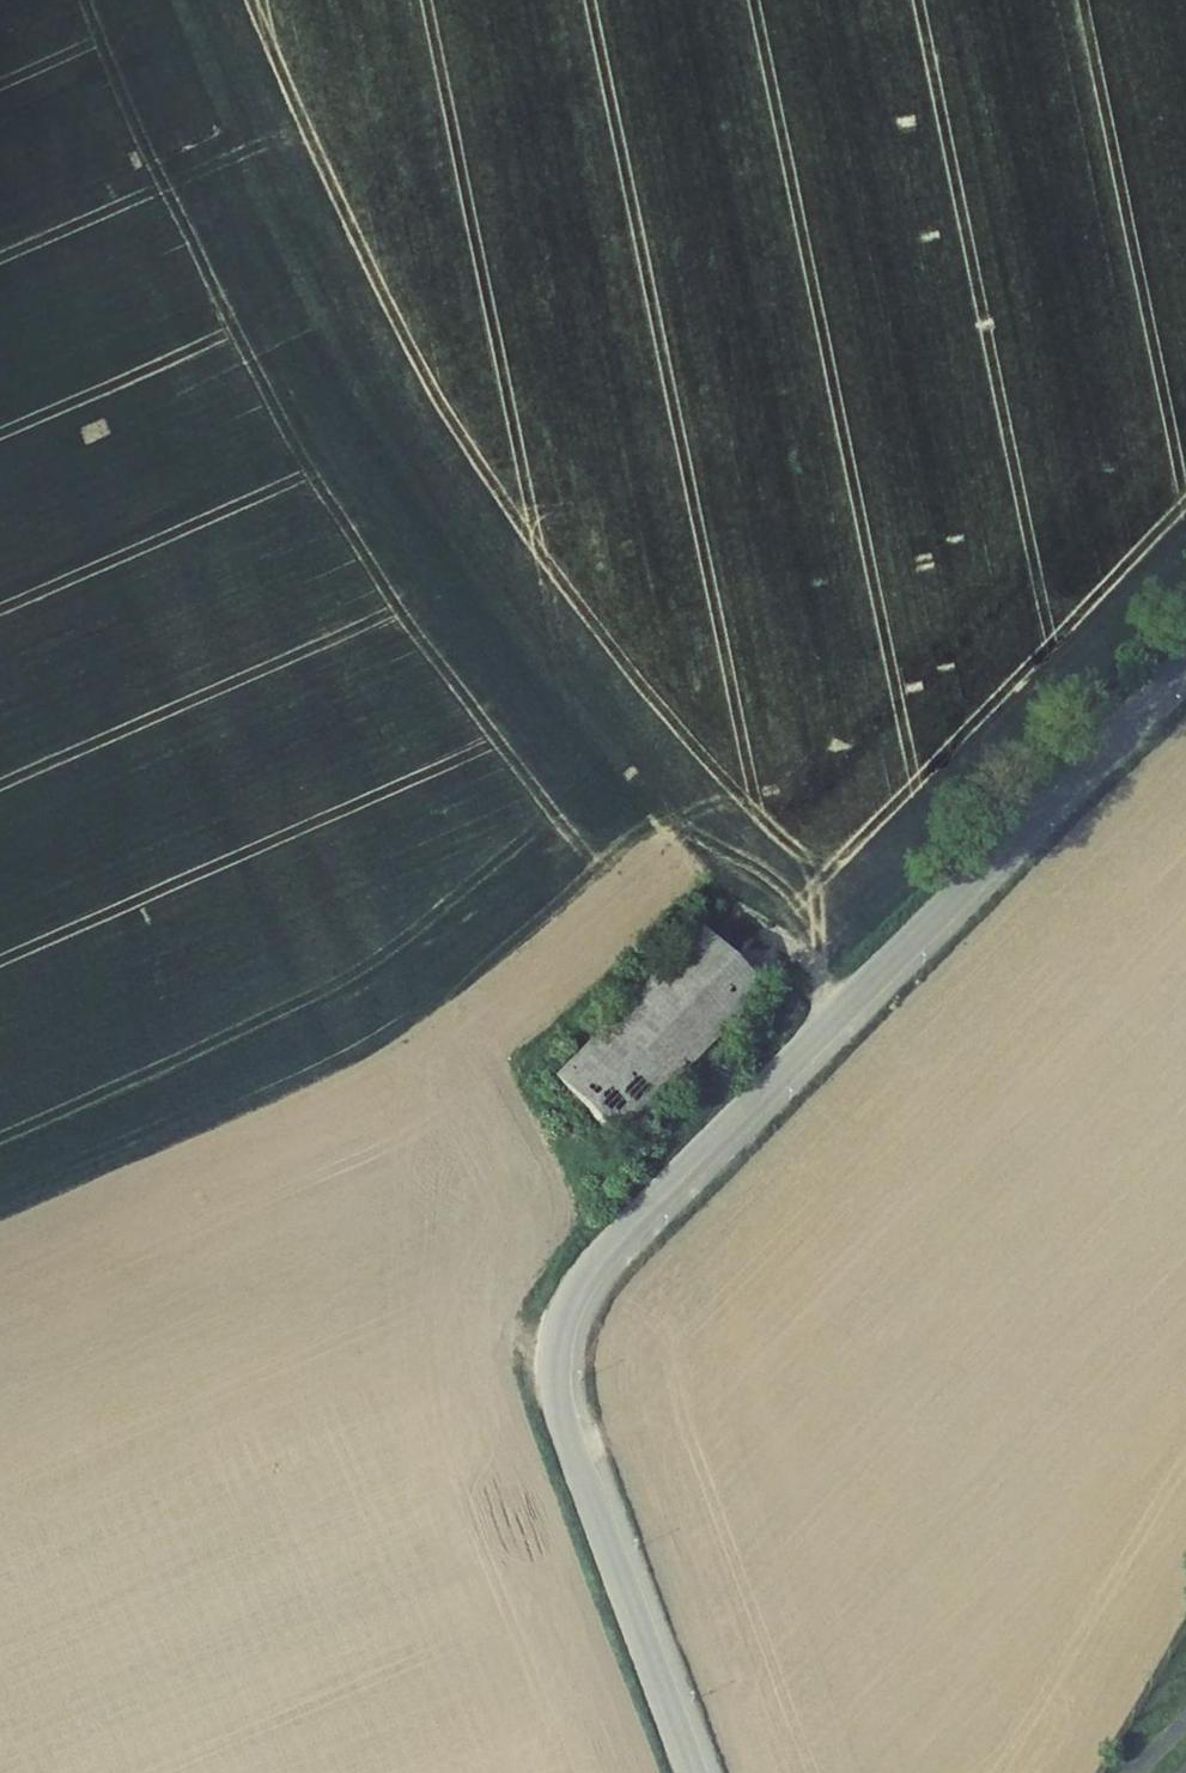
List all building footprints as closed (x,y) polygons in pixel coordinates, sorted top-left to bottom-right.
[(734,904),(566,1084),(630,1145),(798,965),(734,904)]
